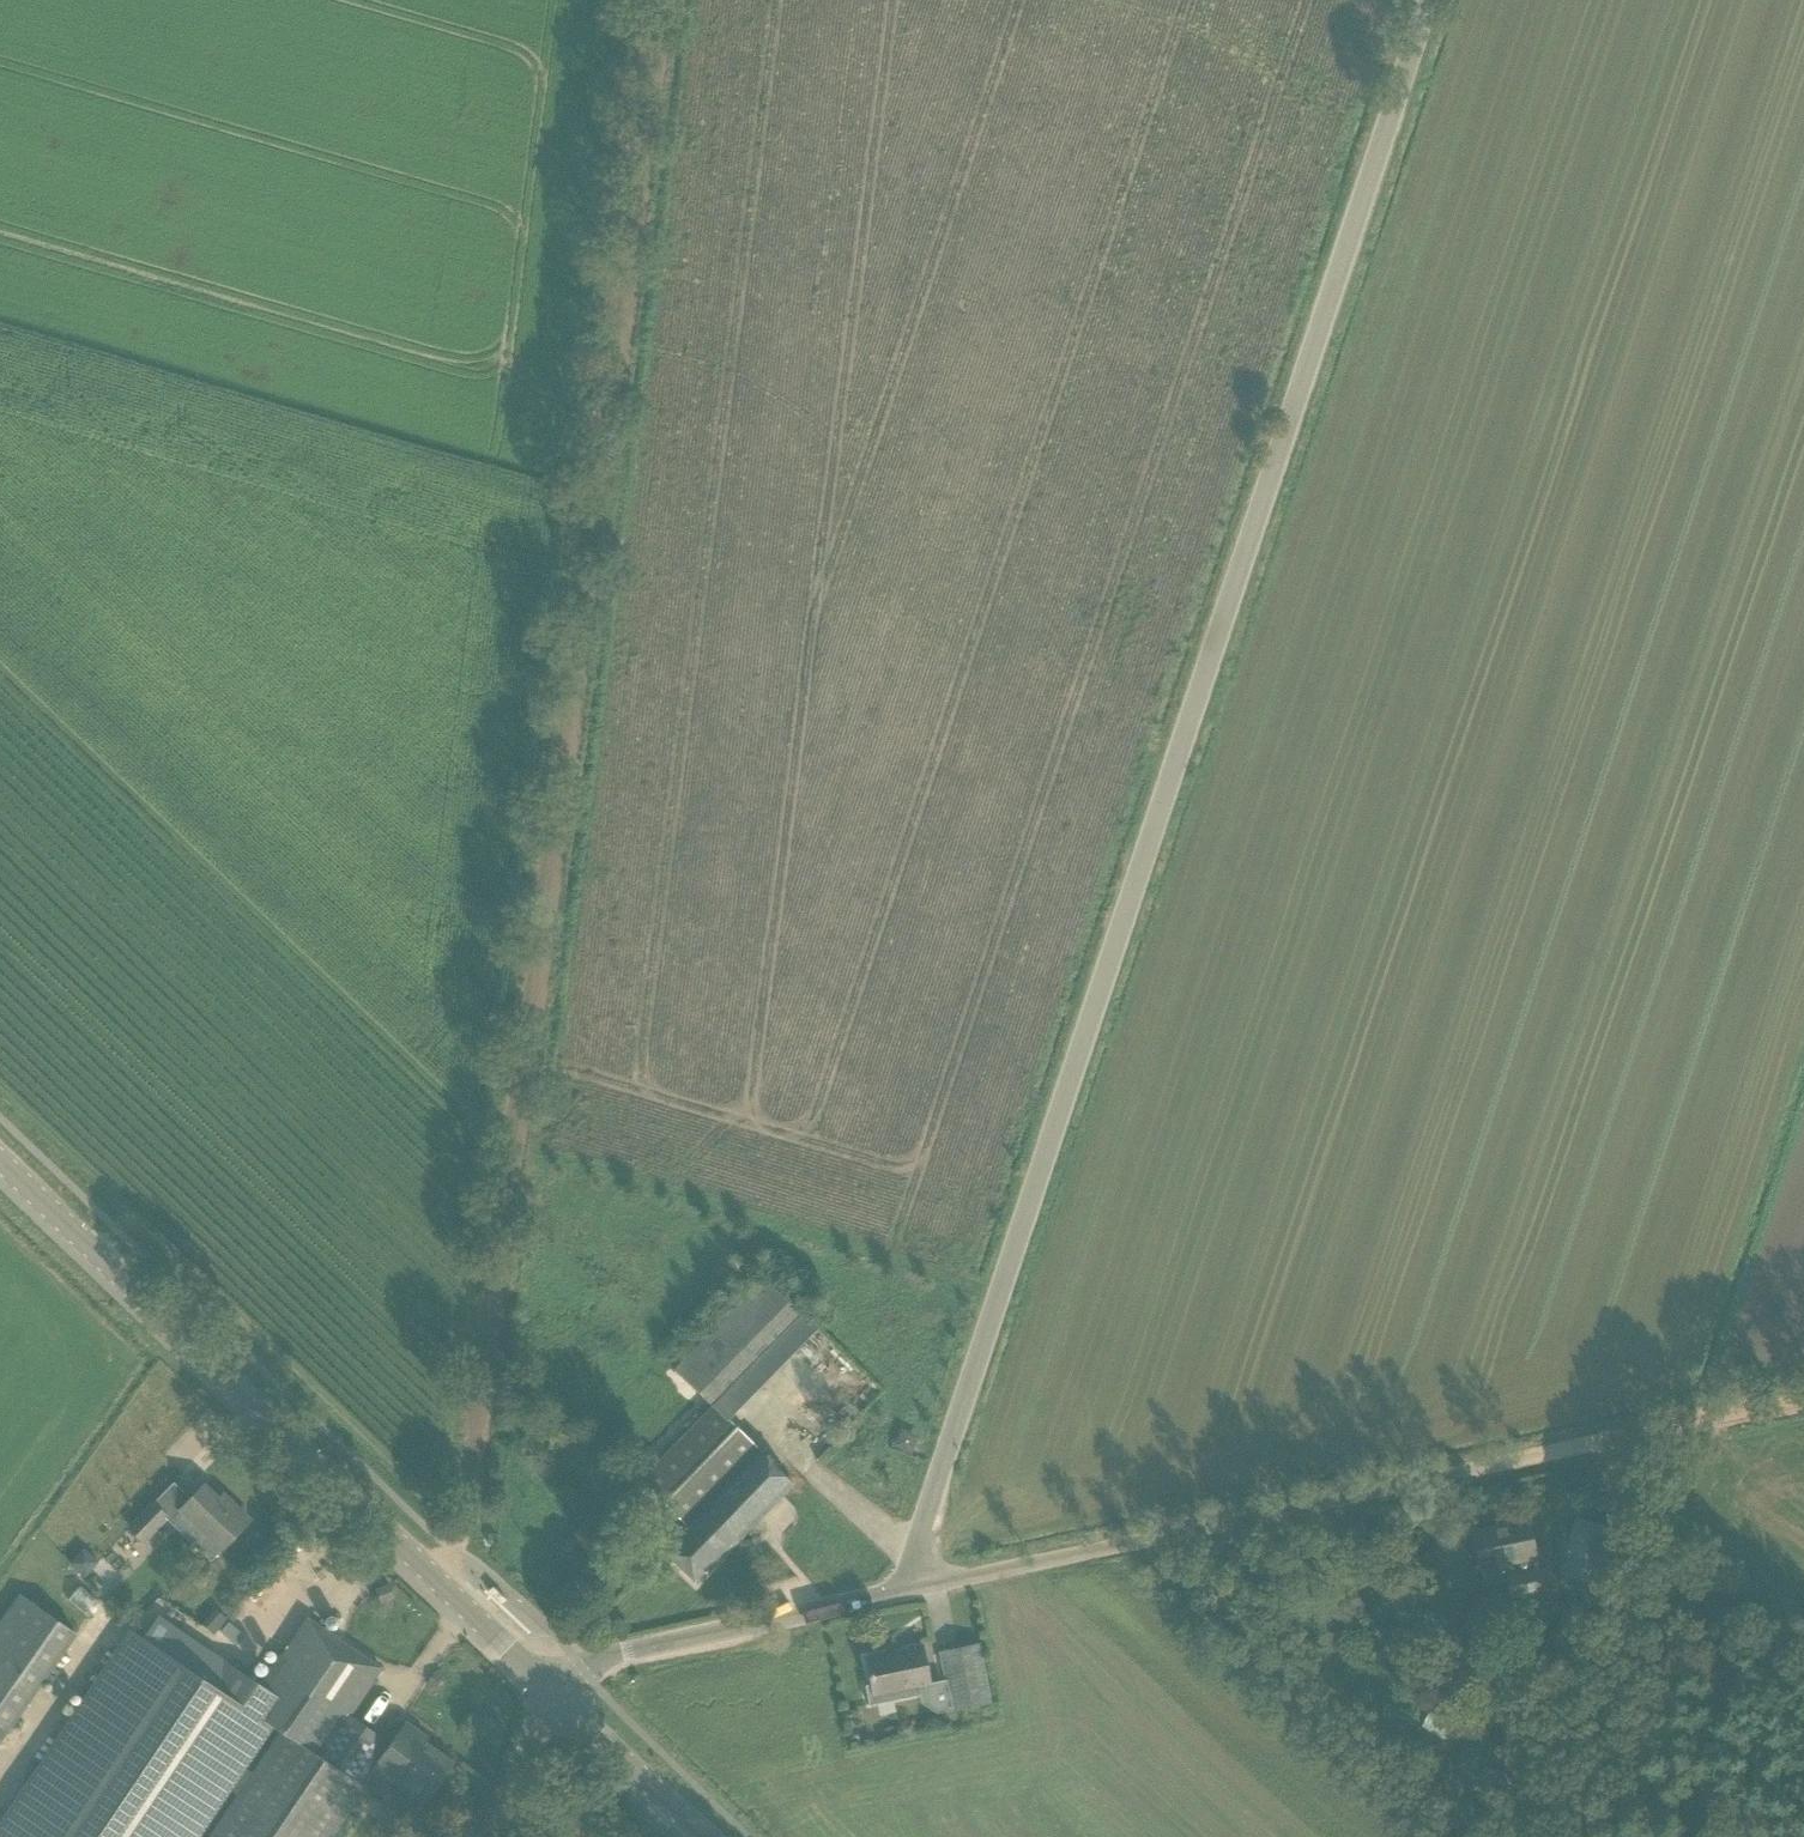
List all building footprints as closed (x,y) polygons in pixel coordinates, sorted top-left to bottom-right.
[(674,1370),(709,1404),(801,1311),(766,1276),(674,1370)] [(686,1523),(677,1532),(660,1549),(696,1584),(793,1484),(713,1406),(641,1480),(686,1523)] [(204,1485),(168,1522),(210,1562),(221,1550),(250,1520),(230,1502),(226,1506),(204,1485)] [(143,1542),(166,1517),(152,1504),(129,1528),(143,1542)] [(1579,1515),(1559,1570),(1591,1582),(1611,1527),(1579,1515)] [(1475,1532),(1480,1555),(1483,1569),(1507,1564),(1514,1598),(1556,1589),(1553,1571),(1548,1548),(1537,1550),(1531,1520),(1475,1532)] [(393,1582),(378,1586),(382,1598),(396,1594),(393,1582)] [(75,1634),(18,1595),(0,1621),(0,1740),(75,1634)] [(351,1800),(371,1772),(402,1794),(422,1808),(454,1763),(424,1743),(428,1738),(405,1722),(389,1744),(349,1716),(382,1668),(380,1667),(307,1617),(261,1685),(226,1662),(211,1685),(129,1630),(0,1821),(0,1836),(199,1836),(274,1726),(278,1729),(207,1836),(326,1836),(351,1800)] [(952,1710),(990,1702),(979,1645),(940,1653),(952,1710)] [(865,1658),(870,1681),(871,1684),(865,1686),(869,1706),(919,1695),(918,1687),(930,1684),(926,1670),(922,1647),(865,1658)]
